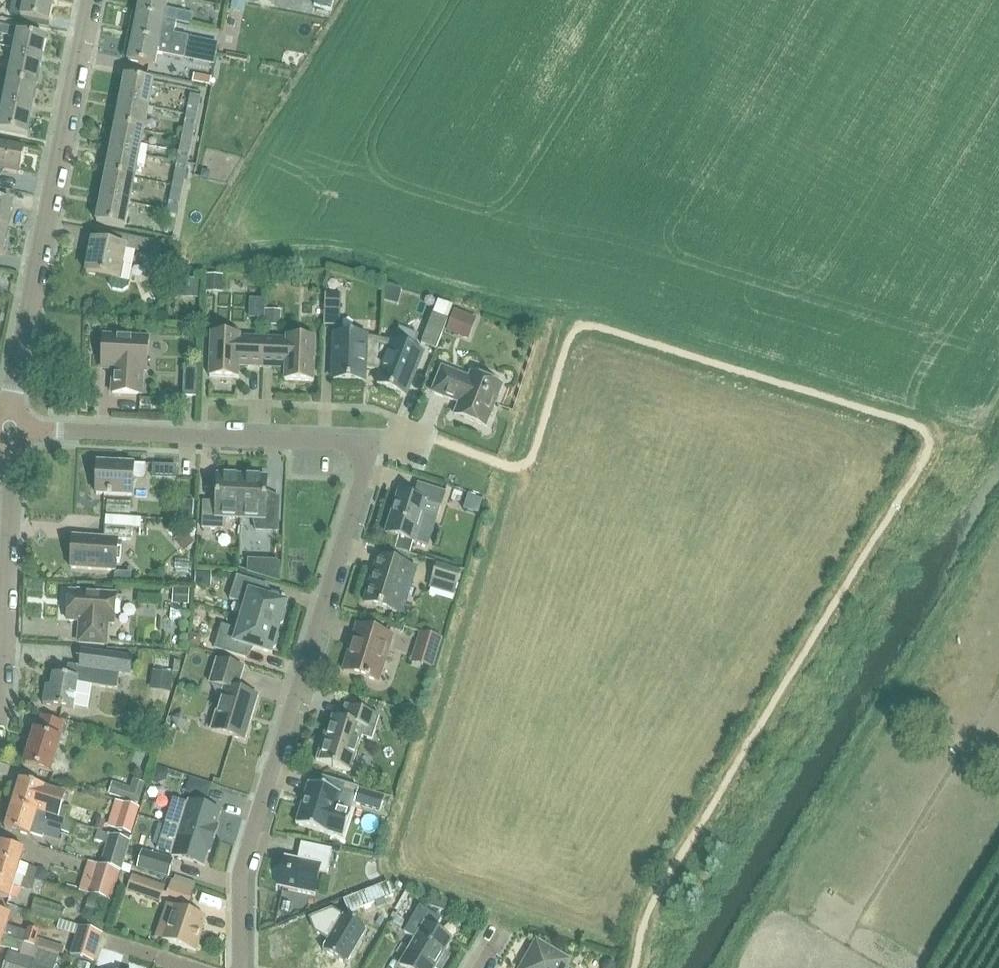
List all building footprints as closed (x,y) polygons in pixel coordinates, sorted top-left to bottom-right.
[(54,0),(24,0),(21,18),(50,24),(54,0)] [(138,14),(165,19),(169,0),(141,0),(138,14)] [(231,8),(243,10),(246,0),(233,0),(231,8)] [(310,8),(328,14),(333,0),(313,0),(310,8)] [(179,12),(177,23),(191,25),(193,15),(179,12)] [(138,14),(133,38),(186,48),(188,37),(174,35),(176,22),(165,20),(165,19),(138,14)] [(13,39),(15,29),(0,26),(0,36),(13,39)] [(17,34),(12,59),(41,64),(46,39),(17,34)] [(186,48),(133,38),(129,62),(156,67),(158,54),(196,61),(198,51),(186,48)] [(8,82),(37,88),(41,64),(12,59),(8,82)] [(194,75),(192,83),(208,86),(210,78),(194,75)] [(120,103),(149,109),(154,84),(125,78),(120,103)] [(8,82),(3,106),(32,112),(37,88),(8,82)] [(188,108),(198,110),(200,97),(190,95),(188,108)] [(120,103),(116,127),(145,133),(149,109),(120,103)] [(3,106),(0,121),(0,132),(27,137),(32,112),(3,106)] [(185,120),(196,122),(197,114),(187,112),(185,120)] [(185,124),(182,138),(192,140),(195,126),(185,124)] [(116,127),(111,151),(140,156),(145,157),(147,147),(142,146),(145,133),(116,127)] [(182,138),(179,152),(189,154),(192,140),(182,138)] [(24,149),(0,145),(0,171),(20,175),(24,149)] [(111,151),(106,175),(135,180),(138,166),(143,167),(145,157),(140,156),(111,151)] [(189,159),(178,157),(177,165),(187,167),(189,159)] [(175,170),(172,186),(183,188),(185,180),(186,172),(175,170)] [(106,175),(102,198),(131,204),(135,180),(106,175)] [(183,188),(172,186),(169,202),(180,204),(183,188)] [(131,204),(102,198),(97,223),(126,229),(131,204)] [(8,229),(14,204),(0,201),(0,227),(8,229)] [(167,214),(178,217),(179,209),(168,207),(167,214)] [(175,233),(177,221),(166,219),(164,231),(175,233)] [(3,255),(8,229),(0,227),(0,255),(3,255)] [(91,250),(87,275),(110,279),(109,284),(113,290),(123,292),(129,288),(136,252),(154,256),(156,243),(107,233),(104,244),(97,243),(95,251),(91,250)] [(207,277),(207,287),(223,288),(223,278),(207,277)] [(198,295),(198,282),(182,282),(182,294),(198,295)] [(325,294),(323,326),(339,327),(341,295),(325,294)] [(250,299),(249,319),(263,319),(264,300),(250,299)] [(433,315),(432,315),(421,345),(436,350),(447,320),(453,306),(438,301),(433,315)] [(455,312),(451,321),(474,330),(477,320),(455,312)] [(265,313),(265,327),(281,327),(281,313),(265,313)] [(262,368),(263,339),(240,338),(240,337),(211,335),(209,378),(238,379),(239,364),(248,365),(248,367),(262,368)] [(373,370),(379,340),(365,337),(365,336),(335,335),(333,381),(363,382),(364,368),(373,370)] [(147,339),(103,337),(102,369),(114,370),(112,394),(140,395),(141,371),(146,371),(147,339)] [(286,340),(263,339),(262,368),(276,369),(276,366),(285,367),(284,381),(313,382),(315,340),(286,339),(286,340)] [(393,343),(379,340),(373,370),(382,372),(377,385),(405,396),(422,353),(394,342),(393,343)] [(184,367),(182,397),(196,398),(198,368),(184,367)] [(469,379),(442,368),(432,393),(459,404),(458,406),(467,409),(463,419),(486,428),(502,387),(470,374),(469,379)] [(133,465),(97,463),(96,495),(132,497),(133,477),(145,478),(145,466),(133,465)] [(240,519),(242,477),(217,476),(216,503),(203,503),(202,529),(224,530),(227,519),(240,519)] [(242,477),(240,519),(253,520),(256,531),(278,532),(279,506),(265,505),(267,478),(242,477)] [(398,494),(385,534),(415,543),(424,514),(437,519),(445,493),(418,485),(414,499),(398,494)] [(477,514),(482,502),(467,495),(462,509),(477,514)] [(123,499),(98,499),(98,525),(135,525),(135,514),(123,515),(123,499)] [(193,503),(179,503),(178,520),(193,520),(193,503)] [(104,527),(103,539),(73,537),(70,569),(115,572),(117,540),(131,541),(132,529),(104,527)] [(194,545),(184,534),(175,542),(184,553),(194,545)] [(370,555),(372,545),(353,541),(351,552),(370,555)] [(410,567),(378,557),(364,603),(396,613),(410,567)] [(247,559),(247,572),(262,577),(263,559),(247,559)] [(461,572),(437,564),(430,588),(453,596),(461,572)] [(114,575),(113,584),(130,585),(130,573),(118,572),(114,575)] [(195,574),(195,588),(210,588),(211,574),(195,574)] [(237,577),(230,600),(246,605),(242,618),(279,630),(280,625),(283,624),(287,612),(285,609),(286,605),(262,597),(266,586),(237,577)] [(77,593),(69,593),(67,621),(80,622),(79,643),(105,645),(107,624),(113,624),(115,596),(89,594),(89,592),(77,592),(77,593)] [(188,592),(174,592),(173,606),(188,606),(188,592)] [(222,626),(214,650),(244,659),(247,647),(271,655),(272,650),(275,648),(279,637),(277,634),(279,630),(242,618),(238,631),(222,626)] [(392,637),(357,626),(351,645),(354,645),(351,655),(348,654),(343,672),(377,682),(392,637)] [(419,633),(415,648),(438,655),(442,640),(419,633)] [(192,637),(189,646),(199,649),(201,640),(192,637)] [(79,668),(68,666),(66,677),(53,675),(51,687),(46,687),(43,706),(74,710),(78,685),(117,690),(119,674),(130,676),(132,659),(81,652),(79,668)] [(181,662),(156,658),(154,672),(174,675),(174,672),(180,673),(181,662)] [(243,669),(217,661),(210,684),(224,688),(211,731),(244,741),(258,697),(237,691),(243,669)] [(174,675),(154,672),(152,686),(172,689),(174,675)] [(324,745),(321,744),(315,761),(333,766),(332,767),(350,773),(361,737),(372,741),(379,716),(345,706),(340,720),(333,717),(324,745)] [(181,715),(172,720),(177,729),(186,724),(181,715)] [(59,739),(63,725),(42,718),(38,733),(36,732),(26,765),(51,773),(61,740),(59,739)] [(190,778),(186,793),(205,798),(209,784),(190,778)] [(21,781),(13,806),(66,822),(70,810),(64,809),(68,796),(46,789),(21,781)] [(112,783),(109,795),(139,804),(145,784),(133,781),(131,789),(112,783)] [(308,784),(296,825),(328,834),(340,793),(308,784)] [(358,790),(354,804),(381,812),(385,799),(358,790)] [(164,825),(214,840),(218,827),(216,826),(221,812),(189,802),(188,805),(173,800),(172,800),(164,825)] [(115,832),(131,836),(139,809),(123,805),(115,832)] [(13,806),(6,830),(31,838),(32,835),(42,838),(45,828),(62,834),(66,822),(13,806)] [(99,822),(96,831),(97,831),(103,833),(105,824),(99,822)] [(210,854),(214,840),(164,825),(157,850),(158,851),(158,850),(172,855),(172,857),(204,867),(208,853),(210,854)] [(97,831),(94,840),(105,843),(108,835),(103,833),(97,831)] [(109,836),(100,866),(121,873),(121,872),(130,842),(109,836)] [(0,847),(0,871),(17,876),(25,879),(25,878),(29,866),(21,864),(25,852),(1,844),(0,847)] [(327,876),(332,851),(301,844),(297,861),(285,859),(279,888),(314,895),(319,874),(327,876)] [(142,852),(137,868),(168,879),(173,863),(142,852)] [(29,866),(25,878),(35,881),(38,871),(38,869),(29,866)] [(104,901),(111,903),(120,873),(96,866),(87,896),(89,896),(104,901)] [(10,901),(14,887),(22,889),(25,879),(17,876),(0,871),(0,898),(10,901)] [(43,873),(38,871),(35,881),(44,883),(46,878),(43,873)] [(25,879),(22,889),(31,892),(35,881),(25,878),(25,879)] [(164,890),(134,880),(129,893),(159,903),(164,890)] [(382,884),(343,900),(349,914),(387,898),(382,884)] [(89,896),(83,917),(98,921),(104,901),(89,896)] [(35,900),(31,913),(54,919),(54,920),(62,922),(66,908),(35,900)] [(431,901),(429,906),(444,911),(445,906),(446,905),(431,900),(431,901)] [(263,911),(267,921),(286,914),(282,905),(263,911)] [(404,933),(416,940),(400,966),(404,967),(444,967),(448,960),(443,957),(450,944),(433,934),(441,920),(419,907),(404,933)] [(198,940),(205,918),(175,908),(163,942),(196,953),(200,941),(198,940)] [(332,910),(309,919),(314,933),(328,941),(322,951),(346,965),(366,931),(332,910)] [(35,947),(39,934),(29,931),(28,934),(8,927),(11,916),(0,912),(0,936),(35,947)] [(54,919),(31,913),(28,926),(51,932),(54,920),(54,919)] [(102,935),(80,928),(71,956),(93,963),(102,935)] [(21,954),(20,957),(9,953),(5,967),(55,967),(59,958),(37,951),(38,948),(35,947),(0,936),(0,951),(1,948),(21,954)] [(537,942),(522,967),(566,967),(570,961),(537,942)] [(602,967),(615,967),(615,965),(612,960),(607,960),(602,963),(602,967)]
